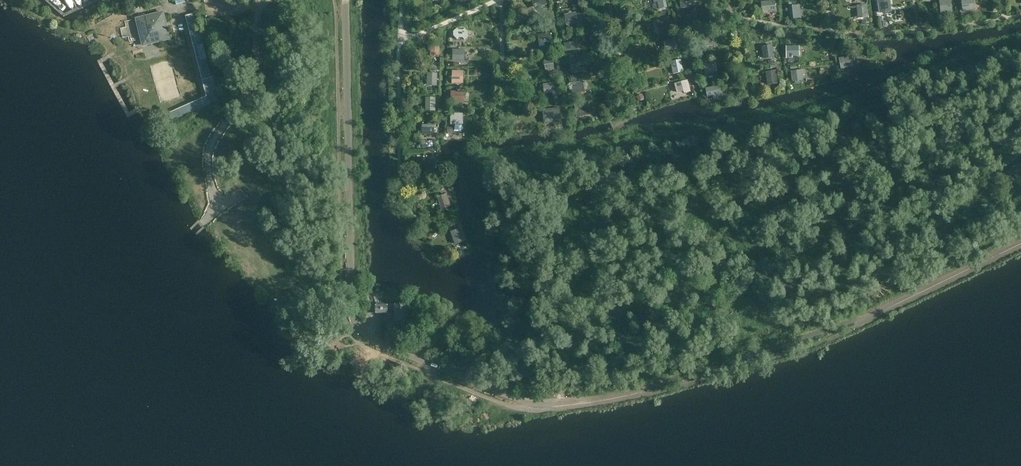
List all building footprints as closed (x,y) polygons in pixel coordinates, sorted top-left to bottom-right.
[(546,0),(531,0),(535,9),(547,3),(546,0)] [(666,0),(653,0),(654,3),(657,2),(659,9),(667,7),(666,0)] [(776,10),(775,0),(761,2),(762,11),(776,10)] [(877,1),(879,13),(891,11),(890,0),(881,0),(877,1)] [(951,0),(940,0),(941,14),(953,13),(951,0)] [(962,11),(974,10),(973,0),(961,0),(962,11)] [(868,18),(866,4),(857,5),(858,19),(868,18)] [(801,17),(800,5),(789,6),(790,19),(801,17)] [(170,39),(163,12),(136,19),(143,46),(170,39)] [(578,23),(576,12),(564,14),(567,25),(578,23)] [(218,102),(195,13),(185,16),(206,96),(170,112),(174,121),(218,102)] [(670,16),(657,19),(660,29),(672,27),(670,16)] [(453,31),(453,36),(457,39),(458,38),(463,38),(464,39),(468,36),(468,31),(465,28),(457,27),(453,31)] [(552,44),(551,34),(538,36),(539,46),(552,44)] [(711,34),(697,36),(699,47),(713,45),(711,34)] [(678,48),(675,37),(662,41),(665,51),(678,48)] [(577,40),(564,42),(565,51),(578,49),(577,40)] [(764,59),(774,57),(772,44),(762,46),(764,59)] [(439,57),(440,46),(431,45),(430,56),(439,57)] [(799,46),(786,46),(786,58),(792,58),(792,56),(799,56),(799,46)] [(465,61),(465,49),(453,49),(452,60),(465,61)] [(580,72),(578,56),(569,57),(571,73),(580,72)] [(841,69),(853,66),(852,56),(839,58),(841,69)] [(553,57),(544,59),(546,71),(555,70),(553,57)] [(684,72),(681,59),(670,61),(673,74),(684,72)] [(716,62),(703,63),(705,74),(718,72),(716,62)] [(805,69),(791,71),(792,80),(803,79),(802,74),(806,74),(805,69)] [(464,70),(452,70),(452,83),(463,84),(464,70)] [(776,70),(765,71),(767,85),(778,83),(776,70)] [(437,86),(438,73),(427,72),(427,85),(437,86)] [(690,91),(687,80),(675,83),(677,93),(683,91),(684,93),(690,91)] [(584,81),(571,82),(573,94),(585,92),(584,81)] [(556,82),(543,84),(544,94),(552,92),(553,97),(558,96),(556,82)] [(719,85),(705,88),(707,97),(712,96),(713,99),(721,97),(719,85)] [(464,91),(451,91),(451,103),(464,103),(464,91)] [(436,110),(436,97),(425,97),(425,110),(436,110)] [(588,101),(574,103),(576,117),(590,115),(588,101)] [(560,107),(543,109),(544,123),(561,121),(560,107)] [(166,124),(167,117),(161,113),(154,116),(154,123),(160,127),(166,124)] [(463,113),(450,113),(450,125),(463,124),(463,113)] [(434,135),(435,121),(423,120),(422,134),(434,135)] [(439,170),(434,157),(425,161),(429,173),(439,170)] [(451,206),(447,193),(437,196),(441,209),(451,206)] [(450,232),(455,245),(466,240),(463,232),(462,233),(460,228),(450,232)] [(388,310),(388,305),(376,305),(376,313),(388,313),(388,310)] [(408,321),(407,305),(395,305),(395,310),(395,321),(408,321)]
